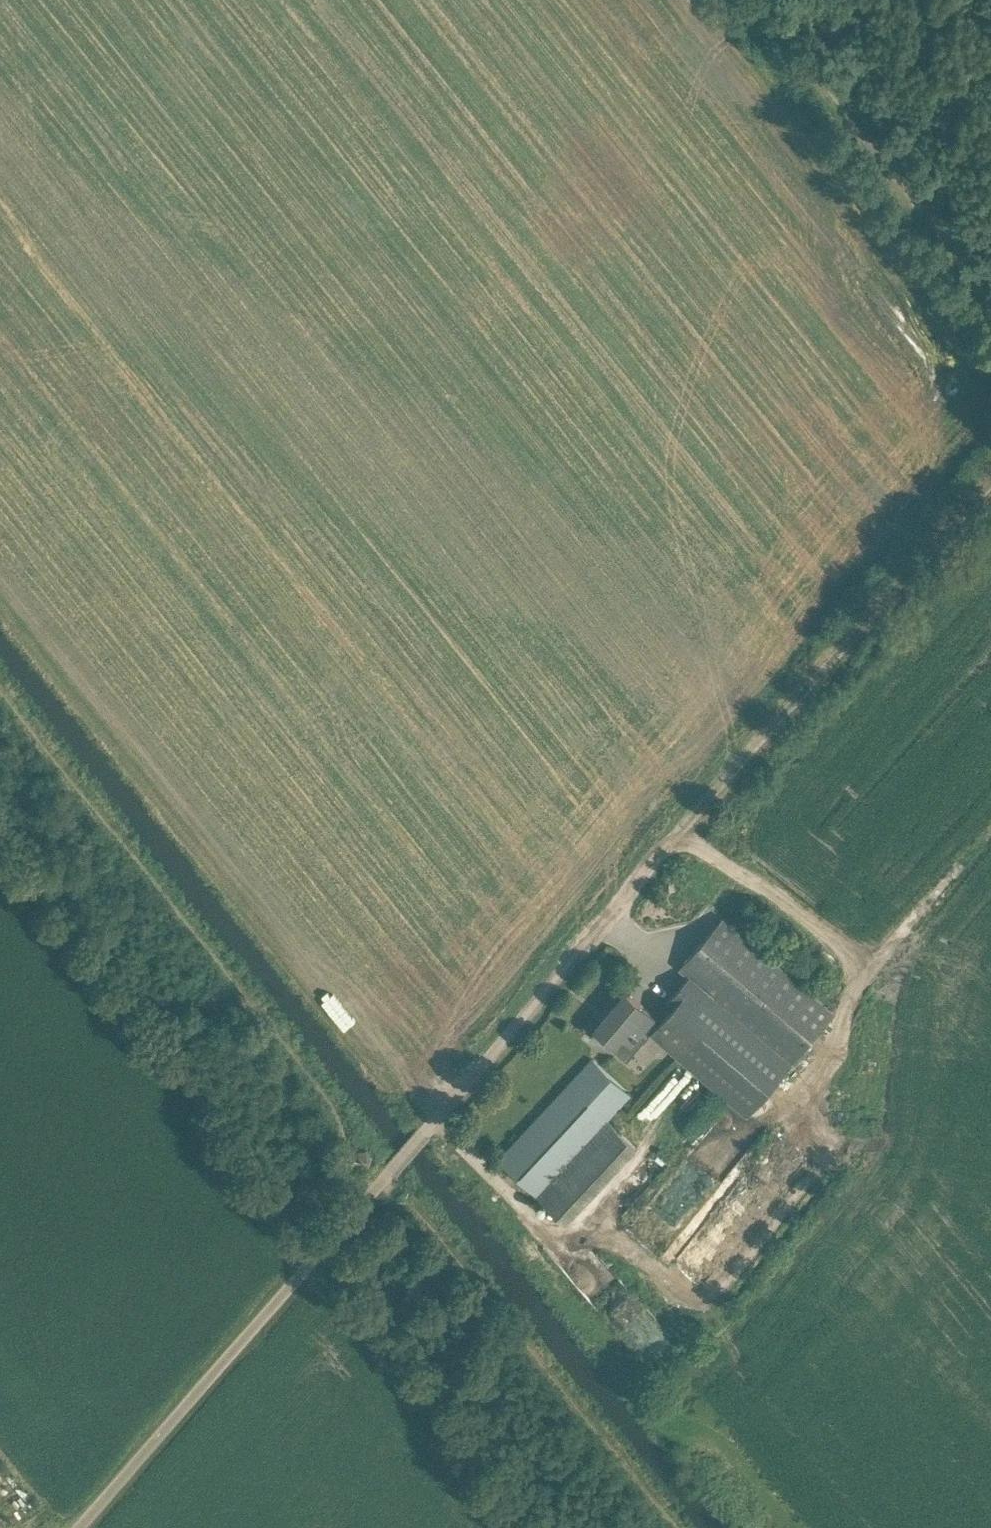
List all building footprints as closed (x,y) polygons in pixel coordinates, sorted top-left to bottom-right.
[(709,990),(663,1042),(747,1113),(835,1011),(738,929),(731,922),(726,918),(723,916),(680,966),(689,974),(709,990)] [(627,990),(596,1026),(614,1042),(611,1045),(627,1059),(651,1031),(663,1042),(709,990),(689,974),(669,998),(675,1003),(660,1020),(654,1015),(655,1014),(627,990)] [(499,1158),(567,1221),(637,1146),(607,1118),(619,1105),(581,1070),(499,1158)] [(373,1155),(367,1148),(359,1150),(356,1152),(367,1166),(370,1164),(373,1155)]
